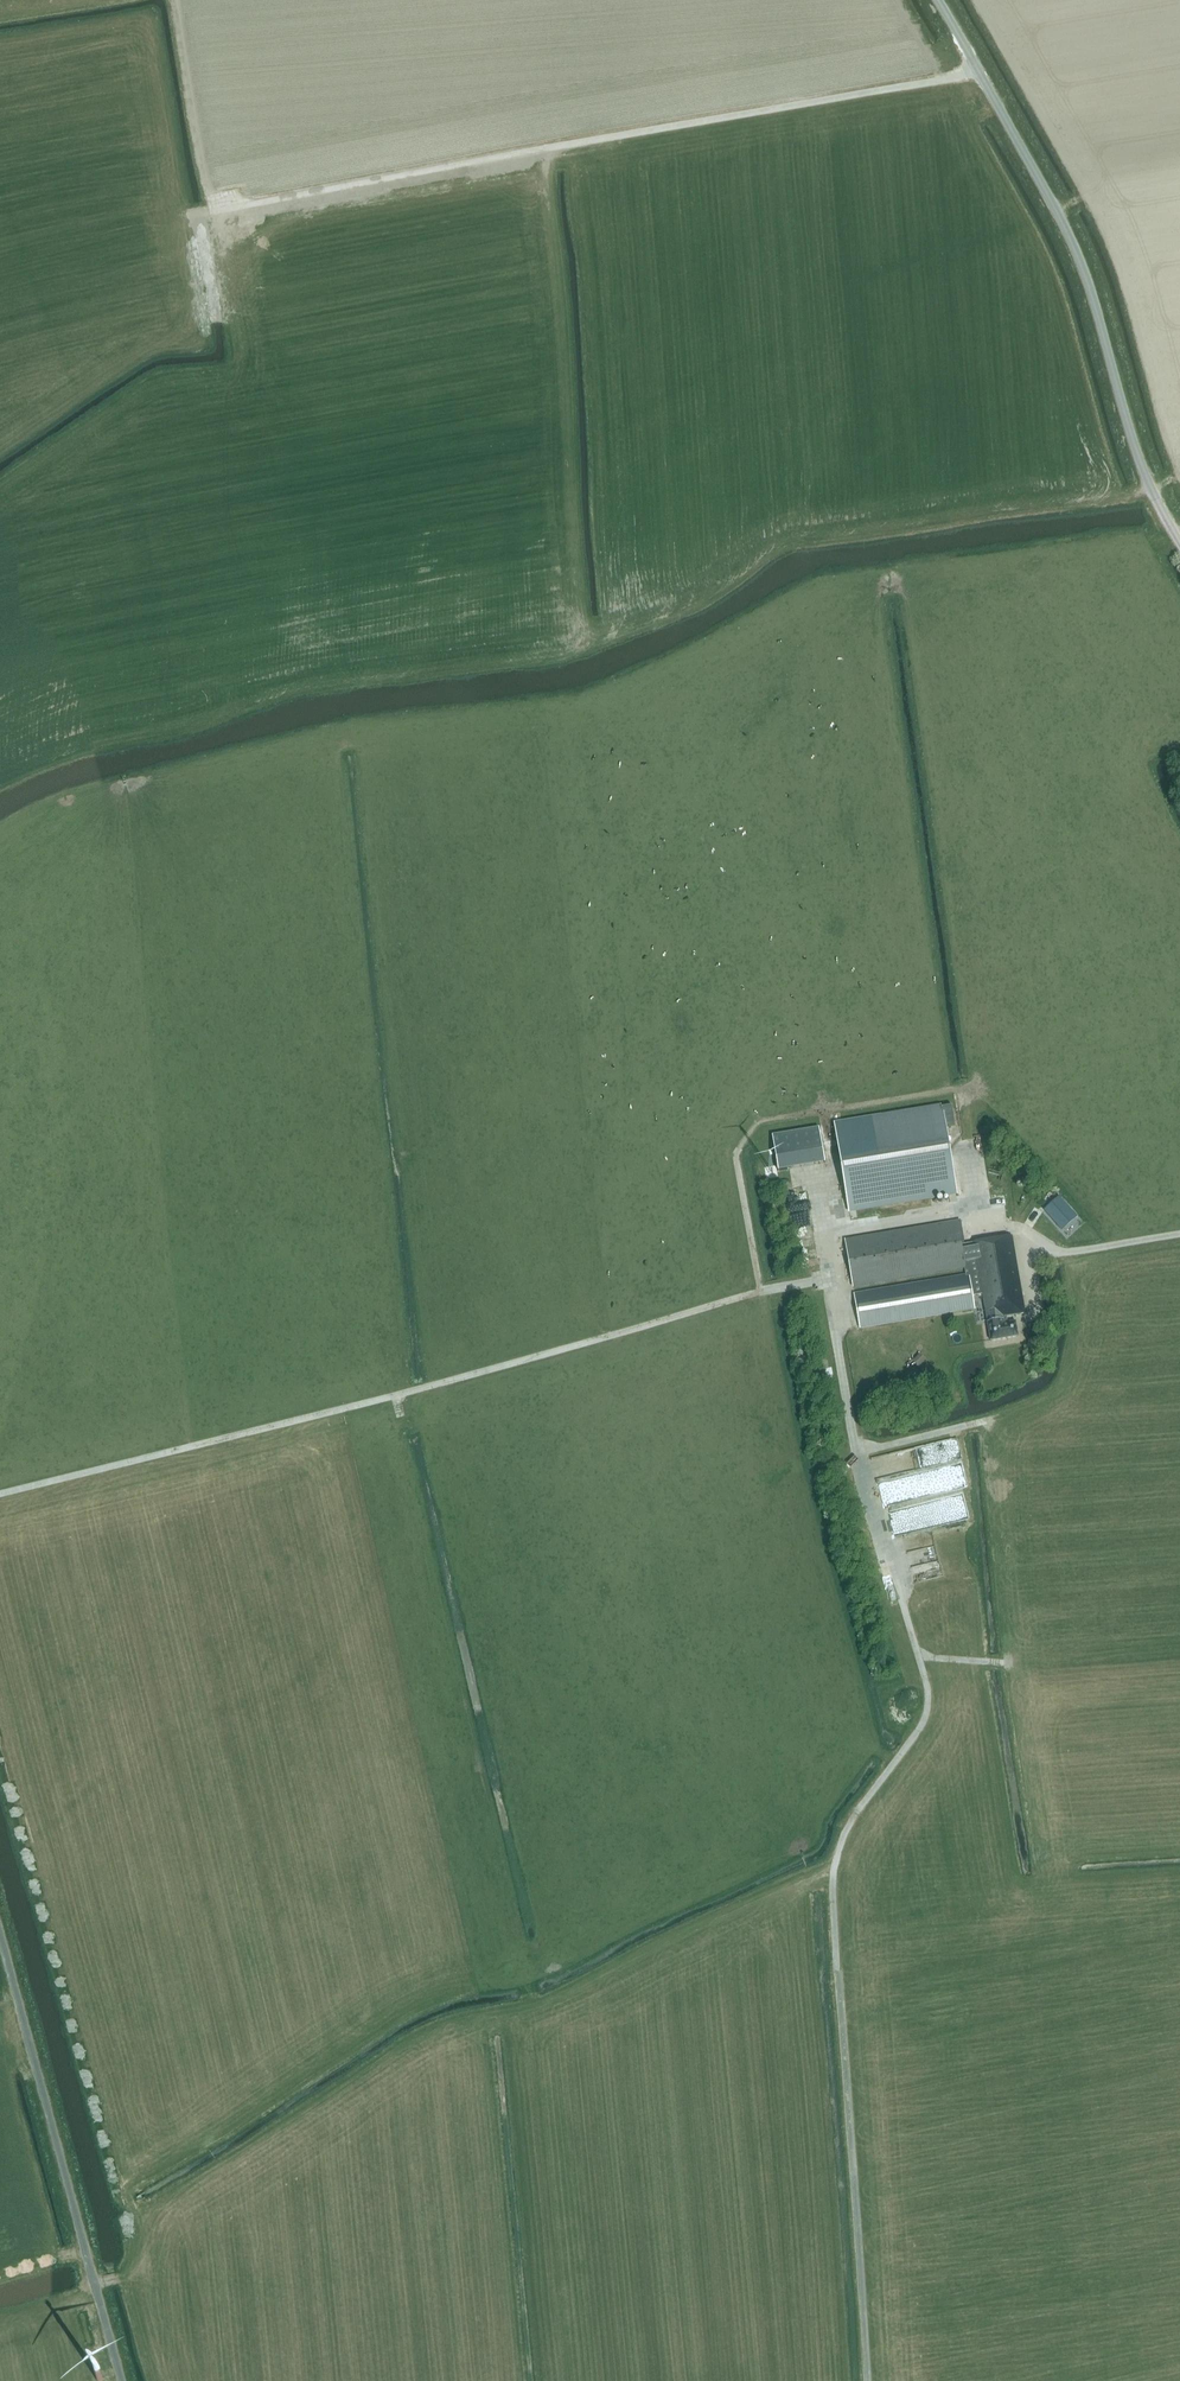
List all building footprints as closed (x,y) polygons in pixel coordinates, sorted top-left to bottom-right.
[(834,1125),(848,1211),(957,1194),(946,1128),(955,1127),(952,1106),(834,1125)] [(772,1136),(778,1171),(824,1163),(819,1128),(772,1136)] [(1059,1198),(1045,1211),(1062,1230),(1077,1218),(1059,1198)] [(916,1277),(964,1268),(965,1276),(917,1284),(909,1285),(854,1294),(860,1328),(975,1309),(973,1297),(981,1296),(984,1313),(986,1313),(991,1342),(1018,1337),(1016,1322),(1008,1324),(1006,1317),(1025,1314),(1018,1275),(1022,1274),(1016,1235),(972,1243),(964,1244),(960,1221),(845,1240),(853,1287),(916,1277)] [(919,1367),(926,1360),(920,1354),(912,1361),(919,1367)] [(945,1442),(925,1444),(927,1463),(947,1460),(945,1442)]
